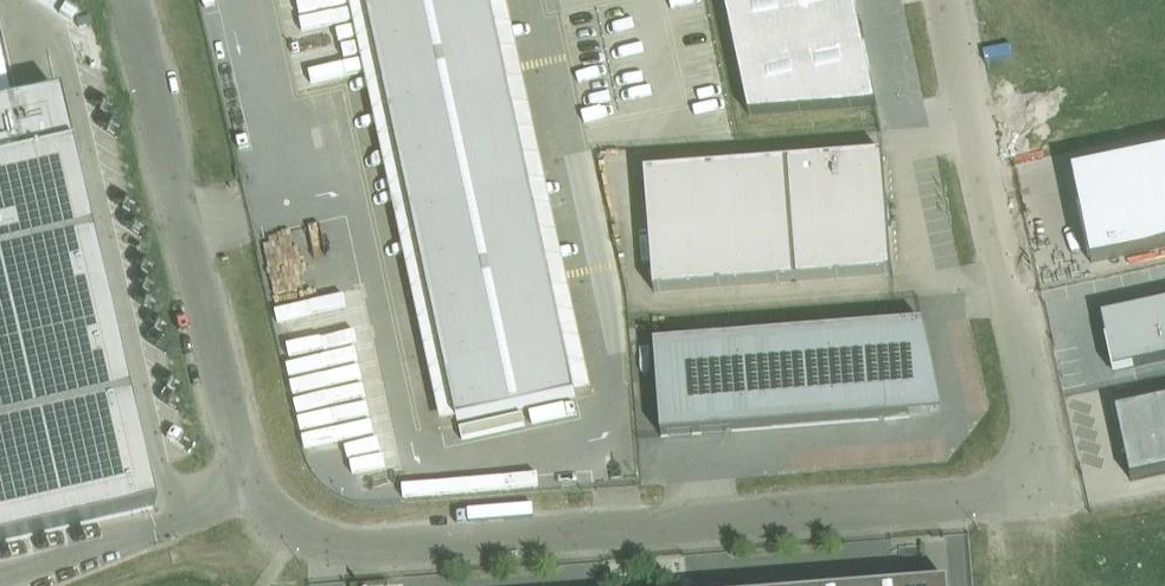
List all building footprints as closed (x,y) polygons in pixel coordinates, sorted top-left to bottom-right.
[(458,422),(576,397),(490,0),(366,0),(458,422)] [(749,115),(877,106),(854,0),(724,0),(749,115)] [(155,508),(91,230),(79,180),(58,92),(0,105),(0,544),(155,508)] [(1072,173),(1080,208),(1078,208),(1078,209),(1080,209),(1090,254),(1087,254),(1088,256),(1090,255),(1091,262),(1164,247),(1164,154),(1072,173)] [(889,227),(887,203),(883,155),(645,174),(654,295),(893,276),(889,227)] [(317,295),(319,306),(353,299),(350,288),(317,295)] [(1101,317),(1109,352),(1114,372),(1134,368),(1164,361),(1164,303),(1101,317)] [(299,321),(307,361),(332,356),(326,326),(367,316),(365,307),(299,321)] [(654,344),(661,437),(910,418),(910,417),(909,417),(909,414),(931,413),(926,348),(928,347),(929,348),(930,348),(924,323),(654,344)] [(308,365),(310,377),(339,372),(337,360),(308,365)] [(1122,409),(1137,479),(1164,473),(1164,400),(1122,409)] [(403,449),(369,456),(372,470),(374,469),(376,482),(408,476),(403,449)]
